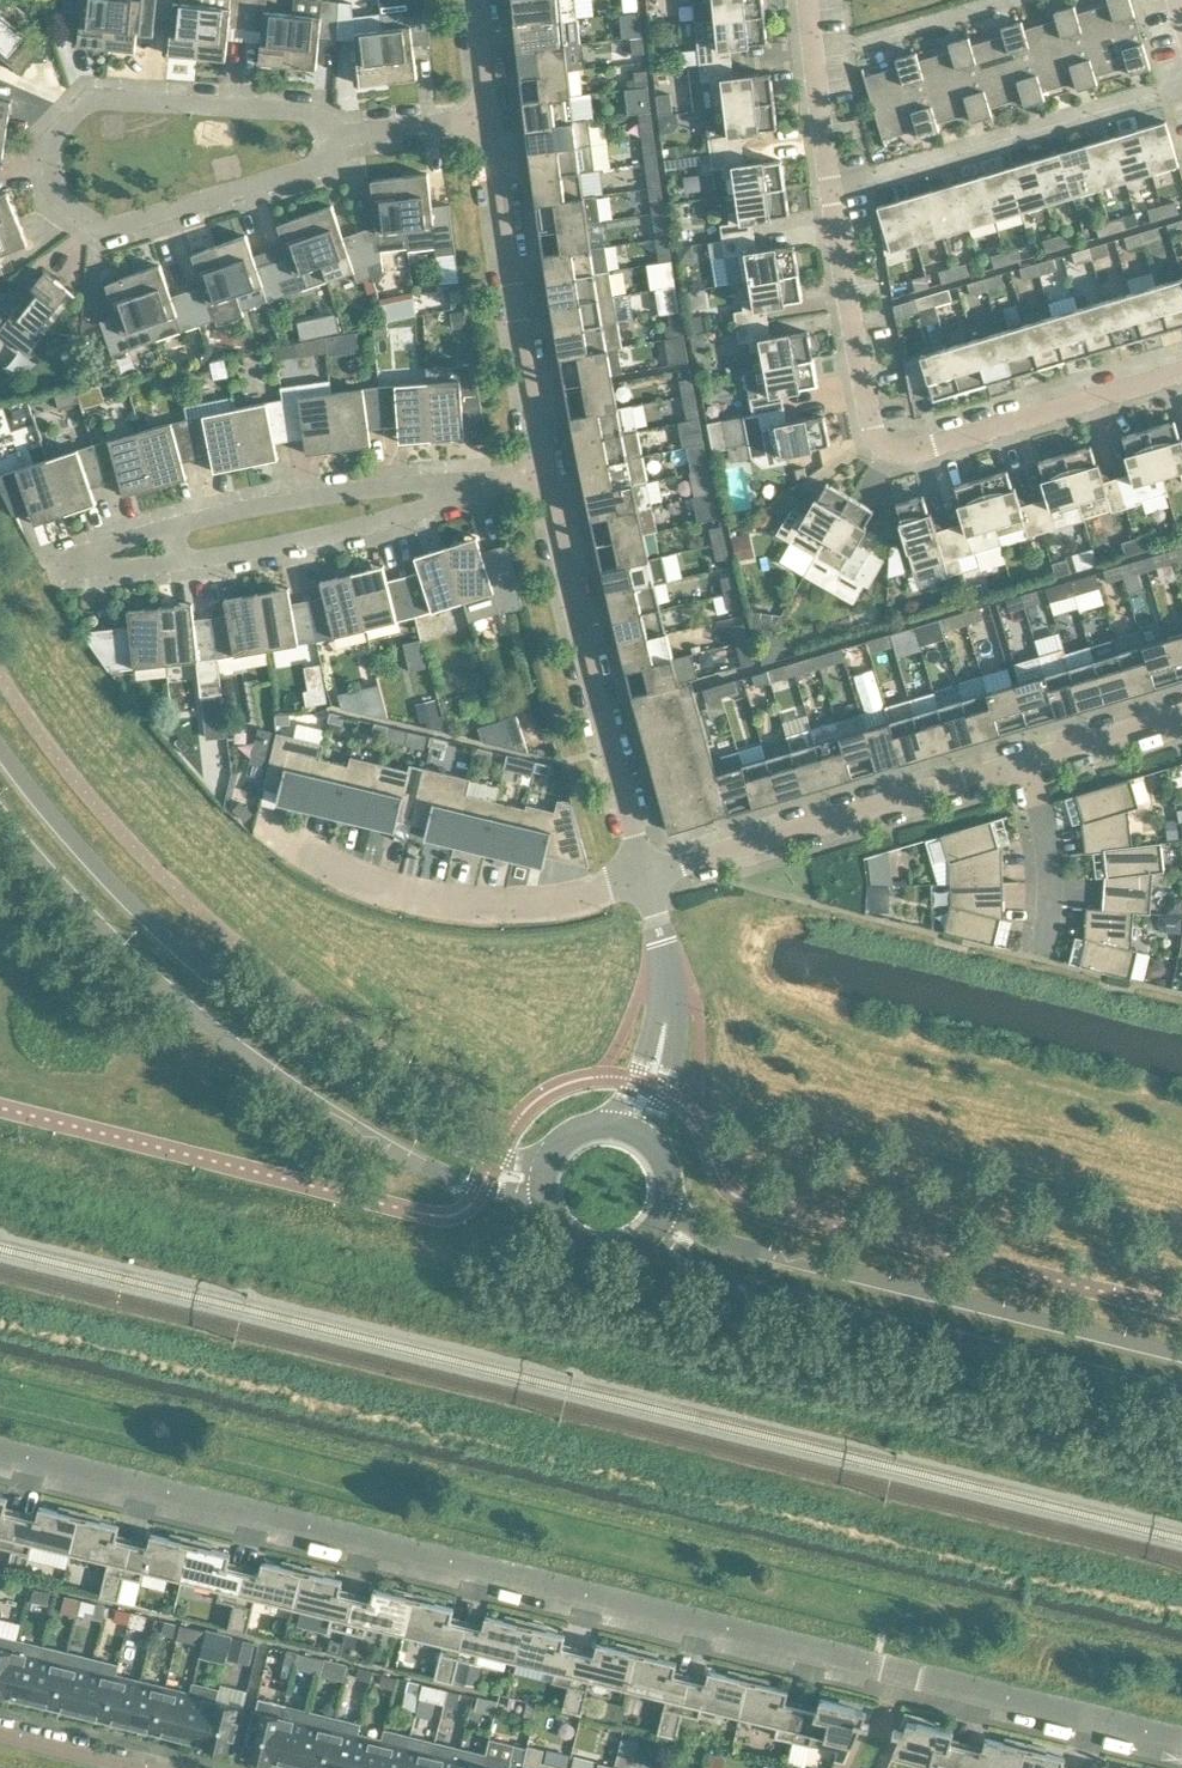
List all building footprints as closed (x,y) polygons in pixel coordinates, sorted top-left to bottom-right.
[(21,72),(46,41),(45,40),(40,46),(21,30),(31,18),(31,16),(10,0),(5,7),(0,3),(0,54),(21,72)] [(107,48),(112,0),(65,0),(64,11),(82,13),(78,45),(107,48)] [(107,48),(136,51),(139,18),(141,18),(140,34),(154,36),(156,20),(158,0),(112,0),(107,48)] [(156,20),(172,21),(169,54),(197,57),(203,0),(158,0),(156,20)] [(246,29),(249,0),(203,0),(197,57),(226,60),(229,27),(246,29)] [(293,14),(266,11),(267,0),(249,0),(246,29),(263,31),(259,63),(288,66),(293,14)] [(336,38),(339,1),(325,0),(294,0),(293,14),(288,66),(316,69),(320,36),(336,38)] [(381,13),(389,81),(417,78),(414,45),(431,43),(426,0),(379,0),(381,13)] [(514,15),(515,22),(515,24),(563,19),(576,18),(574,0),(513,0),(514,15)] [(696,22),(765,15),(763,0),(693,0),(696,22)] [(1077,13),(1086,45),(1139,29),(1131,0),(1108,0),(1110,4),(1077,13)] [(339,1),(336,38),(355,40),(360,85),(389,81),(382,29),(381,13),(381,12),(354,15),(352,3),(339,1)] [(1057,19),(1024,29),(1034,60),(1086,45),(1077,13),(1075,5),(1054,11),(1057,19)] [(768,42),(765,15),(696,22),(700,66),(732,62),(730,48),(750,46),(750,44),(768,42)] [(563,19),(515,24),(517,41),(518,48),(518,49),(566,44),(579,43),(576,18),(563,19)] [(630,22),(631,38),(643,37),(641,21),(630,22)] [(1004,35),(972,45),(981,76),(1034,60),(1024,29),(1022,21),(1002,27),(1004,35)] [(1151,68),(1139,29),(1086,45),(1096,76),(1128,66),(1130,74),(1151,68)] [(645,53),(643,37),(631,38),(633,54),(645,53)] [(951,51),(919,60),(928,92),(981,76),(972,45),(969,37),(949,43),(951,51)] [(520,67),(521,75),(568,70),(566,44),(518,49),(520,67)] [(1096,76),(1086,45),(1034,60),(1043,91),(1075,82),(1078,90),(1098,84),(1096,76)] [(863,68),(862,69),(874,108),(928,92),(919,60),(916,52),(896,58),(899,66),(866,76),(863,68)] [(1043,91),(1034,60),(981,76),(990,107),(1023,97),(1025,105),(1045,99),(1043,91)] [(712,90),(715,108),(774,101),(771,74),(753,76),(753,74),(733,76),(732,62),(700,66),(702,81),(711,80),(712,90)] [(523,92),(524,101),(571,95),(568,70),(521,75),(523,92)] [(635,72),(637,88),(648,87),(647,71),(635,72)] [(992,115),(990,107),(981,76),(928,92),(937,123),(970,113),(972,121),(992,115)] [(637,88),(625,89),(628,114),(639,113),(651,111),(648,87),(637,88)] [(937,123),(928,92),(874,108),(885,147),(887,146),(884,138),(917,129),(919,137),(940,131),(937,123)] [(657,95),(659,114),(674,112),(671,93),(657,95)] [(526,118),(527,126),(574,121),(571,95),(524,101),(526,118)] [(7,130),(11,101),(0,100),(0,129),(7,130)] [(715,108),(705,109),(711,153),(742,149),(741,142),(740,135),(758,133),(760,133),(760,130),(777,128),(774,101),(715,108)] [(598,168),(613,166),(605,116),(590,119),(598,168)] [(574,121),(527,126),(529,144),(530,151),(530,152),(577,146),(592,144),(588,119),(574,121)] [(643,138),(654,136),(652,121),(641,122),(643,138)] [(1166,121),(1139,129),(1152,173),(1179,165),(1166,121)] [(1126,181),(1152,173),(1139,129),(1113,136),(1126,181)] [(656,152),(654,136),(643,138),(645,154),(656,152)] [(1113,136),(1087,144),(1100,189),(1126,181),(1113,136)] [(577,146),(530,152),(532,169),(533,176),(533,178),(581,171),(595,170),(592,144),(577,146)] [(1074,196),(1100,189),(1087,144),(1061,152),(1074,196)] [(683,146),(669,148),(670,157),(685,155),(683,146)] [(742,149),(711,153),(713,169),(722,168),(724,177),(734,176),(737,194),(786,187),(782,160),(764,162),(764,160),(761,160),(744,163),(743,156),(742,149)] [(1061,152),(1035,160),(1048,204),(1074,196),(1061,152)] [(711,153),(693,155),(695,171),(713,169),(711,153)] [(1035,160),(1008,168),(1022,212),(1048,204),(1035,160)] [(995,220),(1022,212),(1008,168),(982,175),(995,220)] [(647,172),(649,188),(661,186),(659,170),(647,172)] [(536,202),(536,203),(584,197),(581,171),(533,178),(535,195),(536,202)] [(428,173),(400,177),(406,229),(409,251),(435,247),(440,284),(461,282),(456,253),(454,239),(450,204),(432,206),(428,173)] [(982,175),(956,183),(969,227),(995,220),(982,175)] [(408,251),(409,251),(400,177),(371,180),(377,225),(359,231),(373,277),(375,283),(384,270),(382,250),(408,247),(408,251)] [(943,235),(969,227),(956,183),(930,191),(943,235)] [(651,204),(663,202),(661,186),(649,188),(651,204)] [(786,187),(726,195),(726,196),(737,195),(739,212),(729,213),(730,223),(721,225),(723,240),(754,235),(752,222),(772,219),(772,216),(789,214),(786,187)] [(18,218),(7,191),(0,194),(0,225),(18,218)] [(930,191),(904,199),(917,243),(943,235),(930,191)] [(536,203),(540,229),(588,222),(601,220),(597,195),(584,197),(536,203)] [(891,251),(917,243),(904,199),(878,206),(885,232),(884,232),(883,230),(882,231),(886,254),(887,253),(887,251),(891,251)] [(1162,205),(1165,217),(1179,213),(1175,201),(1162,205)] [(305,215),(323,265),(328,280),(353,271),(357,282),(373,277),(359,231),(343,236),(332,205),(305,215)] [(1152,221),(1165,217),(1162,205),(1148,209),(1152,221)] [(1136,213),(1123,217),(1127,228),(1139,225),(1136,213)] [(289,255),(273,261),(285,295),(328,281),(328,280),(323,265),(305,215),(278,224),(289,255)] [(1123,217),(1109,221),(1113,233),(1127,228),(1123,217)] [(8,252),(28,245),(18,218),(0,225),(0,256),(8,252)] [(656,238),(668,236),(666,220),(654,222),(656,238)] [(1167,224),(1171,236),(1181,233),(1181,220),(1167,224)] [(1096,225),(1100,236),(1113,233),(1109,221),(1096,225)] [(544,255),(591,248),(588,222),(540,229),(544,255)] [(1141,232),(1145,244),(1162,239),(1158,227),(1141,232)] [(1071,232),(1057,236),(1061,248),(1074,244),(1071,232)] [(1128,249),(1145,244),(1141,232),(1125,237),(1128,249)] [(246,235),(219,244),(236,294),(262,286),(268,301),(285,295),(273,261),(257,266),(246,235)] [(729,283),(739,281),(739,282),(799,272),(794,246),(777,249),(776,246),(757,249),(754,235),(723,240),(708,242),(710,257),(725,254),(729,283)] [(670,252),(668,236),(656,238),(659,254),(670,252)] [(1044,240),(1047,252),(1061,248),(1057,236),(1044,240)] [(1089,247),(1092,259),(1109,254),(1106,242),(1089,247)] [(203,285),(187,291),(199,325),(216,319),(218,324),(224,323),(239,318),(243,314),(236,294),(219,244),(192,254),(203,285)] [(544,255),(546,272),(548,280),(610,271),(606,245),(591,248),(544,255)] [(690,246),(678,248),(679,261),(692,259),(690,246)] [(1076,264),(1092,259),(1089,247),(1072,252),(1076,264)] [(1005,252),(1008,263),(1022,259),(1018,248),(1005,252)] [(995,267),(1008,263),(1005,252),(991,256),(995,267)] [(1037,263),(1040,275),(1057,270),(1053,258),(1037,263)] [(953,267),(956,279),(970,275),(966,263),(953,267)] [(1023,280),(1040,275),(1037,263),(1020,268),(1023,280)] [(161,265),(133,274),(156,340),(199,325),(187,291),(171,296),(161,265)] [(943,283),(956,279),(953,267),(939,271),(943,283)] [(662,272),(664,287),(676,285),(673,270),(662,272)] [(45,271),(25,297),(11,287),(0,300),(0,325),(2,326),(0,328),(0,331),(30,354),(46,334),(41,329),(69,292),(75,296),(76,295),(45,271)] [(552,306),(599,298),(614,296),(610,271),(548,280),(552,306)] [(803,299),(799,272),(739,282),(739,283),(750,281),(753,298),(742,300),(744,310),(735,312),(737,327),(768,322),(766,308),(786,305),(785,302),(803,299)] [(1005,285),(1001,273),(984,278),(988,290),(1005,285)] [(112,355),(156,340),(133,274),(106,284),(117,315),(100,321),(112,355)] [(916,291),(930,287),(926,275),(913,279),(916,291)] [(1181,326),(1181,277),(1157,285),(1170,329),(1181,326)] [(971,295),(988,290),(984,278),(968,283),(971,295)] [(664,287),(655,289),(659,315),(668,313),(680,311),(676,285),(664,287)] [(1157,285),(1131,293),(1144,337),(1170,329),(1157,285)] [(451,303),(464,301),(462,288),(449,290),(451,303)] [(949,289),(932,294),(936,306),(952,301),(949,289)] [(1118,345),(1144,337),(1131,293),(1105,300),(1118,345)] [(919,311),(936,306),(932,294),(893,305),(896,319),(919,312),(919,311)] [(599,298),(552,306),(556,332),(618,321),(613,296),(599,298)] [(1105,300),(1078,308),(1092,352),(1118,345),(1105,300)] [(398,304),(382,307),(387,322),(402,319),(398,304)] [(1066,360),(1092,352),(1078,308),(1052,316),(1066,360)] [(463,312),(452,313),(454,328),(465,326),(463,312)] [(701,315),(688,317),(691,335),(704,333),(701,315)] [(1052,316),(1026,324),(1039,368),(1066,360),(1052,316)] [(672,337),(684,335),(681,320),(670,322),(672,337)] [(560,357),(608,349),(623,346),(618,321),(556,332),(560,357)] [(754,368),(754,369),(813,358),(809,331),(791,334),(790,332),(771,335),(768,322),(737,327),(740,343),(749,341),(751,351),(761,349),(764,366),(754,368)] [(387,323),(373,326),(374,337),(388,335),(387,323)] [(1013,376),(1039,368),(1026,324),(1000,331),(1013,376)] [(1000,331),(974,339),(987,383),(1013,376),(1000,331)] [(704,333),(691,335),(694,351),(707,349),(704,333)] [(332,335),(325,336),(328,356),(335,355),(332,335)] [(684,335),(672,337),(667,338),(671,364),(689,361),(684,335)] [(961,391),(987,383),(974,339),(948,347),(961,391)] [(292,343),(275,347),(276,357),(293,355),(292,343)] [(560,357),(566,387),(613,379),(612,375),(623,373),(618,348),(623,347),(623,346),(608,349),(560,357)] [(905,357),(903,357),(911,394),(912,394),(912,391),(930,386),(934,399),(961,391),(948,347),(906,359),(905,357)] [(200,363),(209,361),(207,349),(197,351),(200,363)] [(818,384),(813,358),(754,369),(754,370),(765,368),(768,385),(758,387),(759,397),(750,398),(753,414),(784,408),(782,394),(801,390),(801,388),(818,384)] [(459,380),(428,382),(432,439),(465,437),(464,421),(484,420),(474,363),(458,364),(458,367),(459,380)] [(189,367),(177,370),(181,383),(188,381),(191,375),(189,367)] [(173,371),(161,374),(164,388),(177,384),(173,371)] [(683,396),(695,394),(692,378),(680,380),(683,396)] [(618,408),(613,379),(566,387),(567,393),(568,400),(571,417),(618,408)] [(330,380),(281,386),(283,399),(290,440),(305,438),(307,453),(339,449),(331,392),(330,380)] [(428,382),(380,386),(384,427),(399,426),(400,442),(432,439),(428,382)] [(380,386),(331,392),(339,449),(371,445),(369,429),(384,427),(380,386)] [(81,401),(77,390),(55,395),(59,408),(81,401)] [(698,409),(695,394),(683,396),(686,411),(698,409)] [(233,396),(185,406),(188,418),(197,459),(212,456),(215,471),(247,465),(235,408),(233,396)] [(283,399),(235,408),(247,465),(279,458),(276,443),(290,440),(283,399)] [(573,425),(576,442),(637,430),(633,405),(618,408),(571,417),(573,425)] [(784,408),(753,414),(745,415),(753,455),(764,464),(785,460),(784,456),(813,450),(813,447),(830,444),(824,416),(807,420),(806,418),(787,422),(784,408)] [(188,418),(141,431),(156,486),(187,478),(183,463),(197,459),(188,418)] [(704,443),(699,418),(680,422),(685,447),(687,446),(704,443)] [(707,423),(713,451),(729,448),(723,420),(707,423)] [(1149,428),(1166,486),(1167,486),(1164,476),(1180,471),(1181,476),(1181,437),(1180,438),(1175,421),(1149,428)] [(1166,486),(1149,428),(1123,436),(1128,453),(1125,454),(1131,473),(1118,477),(1127,507),(1127,508),(1142,503),(1141,500),(1166,493),(1167,495),(1168,495),(1166,486)] [(576,442),(581,468),(642,455),(637,430),(576,442)] [(141,431),(94,444),(106,483),(120,479),(124,493),(124,495),(126,494),(156,486),(141,431)] [(709,468),(704,443),(687,446),(692,472),(709,468)] [(94,444),(47,459),(66,514),(95,504),(97,503),(96,501),(92,488),(106,483),(94,444)] [(1091,446),(1065,453),(1082,511),(1084,517),(1111,509),(1112,512),(1127,508),(1127,507),(1118,477),(1104,481),(1099,462),(1096,463),(1091,446)] [(1084,517),(1082,511),(1065,453),(1039,461),(1044,478),(1042,479),(1047,498),(1034,502),(1043,532),(1085,520),(1084,517)] [(586,493),(647,480),(642,455),(581,468),(586,493)] [(0,476),(0,487),(14,515),(30,509),(35,522),(35,524),(37,524),(66,514),(47,459),(0,476)] [(692,472),(688,472),(693,497),(714,493),(709,468),(692,472)] [(1007,470),(981,478),(998,536),(1025,528),(1028,537),(1043,532),(1034,502),(1021,506),(1015,487),(1012,487),(1007,470)] [(1001,545),(998,536),(981,478),(955,486),(961,503),(958,504),(964,523),(950,527),(959,557),(1001,545)] [(591,518),(638,509),(652,506),(647,480),(586,493),(591,518)] [(804,575),(805,575),(851,496),(827,483),(819,499),(816,498),(806,515),(793,507),(786,518),(777,534),(815,556),(804,575)] [(720,517),(714,493),(693,497),(698,522),(720,517)] [(963,571),(959,557),(950,527),(937,531),(931,512),(929,512),(923,495),(897,504),(902,521),(899,521),(908,551),(914,571),(944,562),(948,576),(963,571)] [(851,496),(805,575),(816,557),(869,587),(885,560),(857,544),(867,527),(865,525),(874,510),(851,496)] [(779,499),(769,507),(786,518),(793,507),(779,499)] [(591,518),(592,520),(597,544),(644,534),(657,531),(652,506),(638,509),(591,518)] [(714,544),(725,542),(722,526),(710,529),(714,544)] [(597,544),(603,569),(649,559),(644,534),(597,544)] [(746,534),(732,538),(738,560),(752,557),(746,534)] [(1150,534),(1136,538),(1140,552),(1154,548),(1150,534)] [(462,541),(446,546),(464,601),(470,620),(501,610),(502,614),(523,607),(517,584),(508,543),(482,551),(478,538),(477,537),(475,537),(462,541)] [(1122,543),(1126,556),(1140,552),(1136,538),(1122,543)] [(729,557),(725,542),(714,544),(717,560),(729,557)] [(420,571),(404,576),(415,617),(464,601),(446,546),(415,556),(416,558),(420,571)] [(1169,551),(1172,562),(1181,559),(1181,547),(1169,551)] [(1072,572),(1099,564),(1094,548),(1067,556),(1072,572)] [(1169,551),(1154,556),(1157,567),(1172,562),(1169,551)] [(649,559),(603,569),(603,571),(605,577),(608,594),(655,583),(670,580),(664,556),(649,559)] [(1067,559),(1052,563),(1056,577),(1071,573),(1067,559)] [(1135,561),(1120,566),(1123,577),(1138,573),(1135,561)] [(384,565),(352,573),(366,629),(415,617),(404,576),(388,580),(384,565)] [(1123,577),(1120,566),(1105,570),(1108,582),(1123,577)] [(325,596),(308,600),(317,641),(366,629),(352,573),(321,581),(325,596)] [(1095,573),(1071,580),(1074,594),(1099,587),(1095,573)] [(725,593),(736,591),(733,575),(721,578),(725,593)] [(1050,601),(1074,594),(1071,580),(1046,588),(1050,601)] [(608,594),(614,619),(661,608),(655,583),(608,594)] [(981,583),(968,587),(972,602),(986,598),(981,583)] [(289,587),(257,593),(267,650),(317,641),(308,600),(292,603),(290,589),(289,587)] [(740,606),(736,591),(725,593),(729,609),(740,606)] [(1037,591),(1022,595),(1025,606),(1040,602),(1037,591)] [(228,614),(211,617),(218,658),(267,650),(257,593),(225,599),(228,614)] [(1025,606),(1022,595),(1006,600),(1010,611),(1025,606)] [(177,605),(161,607),(167,664),(197,661),(201,696),(223,694),(218,658),(211,617),(195,619),(193,603),(177,605)] [(130,626),(82,631),(109,670),(167,664),(161,607),(128,610),(130,626)] [(614,619),(620,645),(667,633),(661,608),(614,619)] [(983,619),(979,608),(964,612),(967,623),(983,619)] [(782,615),(749,611),(754,631),(770,633),(782,615)] [(952,628),(967,623),(964,612),(949,617),(952,628)] [(874,617),(856,623),(859,635),(878,630),(874,617)] [(939,620),(915,627),(918,638),(921,646),(945,639),(943,631),(939,620)] [(733,627),(737,642),(748,639),(744,624),(733,627)] [(900,631),(891,634),(894,645),(903,643),(918,638),(915,627),(900,631)] [(1131,693),(1156,686),(1143,645),(1139,630),(1114,637),(1131,693)] [(626,670),(673,658),(667,633),(620,645),(626,670)] [(1168,638),(1180,679),(1181,678),(1181,633),(1168,638)] [(885,648),(881,637),(866,641),(869,653),(885,648)] [(1114,637),(1090,645),(1107,701),(1123,696),(1130,694),(1131,693),(1114,637)] [(1180,679),(1168,638),(1143,645),(1156,686),(1180,679)] [(754,663),(748,639),(737,642),(741,658),(743,666),(754,663)] [(854,657),(869,653),(866,641),(851,646),(854,657)] [(1090,645),(1065,652),(1082,708),(1099,703),(1106,701),(1107,701),(1090,645)] [(1040,656),(1058,715),(1082,708),(1065,652),(1064,648),(1040,656)] [(832,651),(817,656),(820,667),(836,663),(832,651)] [(820,667),(817,656),(802,660),(805,672),(820,667)] [(1029,724),(1058,715),(1040,656),(1014,663),(1020,682),(1016,683),(1029,724)] [(628,678),(633,695),(679,683),(679,682),(673,658),(626,670),(628,678)] [(786,677),(783,666),(768,671),(771,682),(786,677)] [(756,686),(771,682),(768,671),(752,675),(756,686)] [(963,699),(975,740),(1000,733),(988,691),(983,675),(958,683),(963,699)] [(737,692),(734,681),(719,685),(722,696),(737,692)] [(694,688),(681,692),(679,683),(633,695),(639,719),(670,831),(716,817),(716,816),(729,812),(717,772),(714,761),(695,692),(694,688)] [(1000,733),(1029,724),(1016,683),(1013,684),(988,691),(1000,733)] [(707,701),(722,696),(719,685),(704,690),(707,701)] [(309,691),(304,691),(306,705),(327,702),(324,688),(309,691)] [(934,692),(910,699),(926,754),(951,747),(939,706),(934,692)] [(910,699),(885,707),(902,762),(926,754),(910,699)] [(951,747),(975,740),(963,699),(939,706),(951,747)] [(440,703),(417,708),(421,723),(426,721),(443,717),(440,703)] [(885,707),(861,714),(877,769),(902,762),(885,707)] [(345,715),(331,712),(328,721),(342,725),(345,715)] [(290,714),(276,715),(276,725),(291,724),(290,714)] [(861,714),(836,721),(853,776),(877,769),(861,714)] [(517,715),(498,721),(506,746),(528,752),(529,751),(517,715)] [(498,721),(478,727),(483,740),(483,741),(506,746),(498,721)] [(836,721),(812,728),(828,784),(853,776),(836,721)] [(389,726),(375,722),(373,732),(387,735),(389,726)] [(257,735),(276,740),(277,732),(259,728),(257,735)] [(812,728),(787,736),(791,750),(804,791),(828,784),(812,730),(812,728)] [(269,766),(264,788),(280,792),(277,803),(278,803),(279,802),(308,808),(320,759),(324,743),(322,743),(321,747),(294,741),(295,736),(277,732),(276,740),(269,766)] [(431,746),(434,737),(420,733),(417,743),(431,746)] [(434,737),(431,746),(446,749),(448,740),(434,737)] [(493,750),(478,747),(476,757),(490,760),(493,750)] [(738,750),(713,758),(717,772),(729,812),(729,813),(755,806),(742,764),(738,750)] [(804,791),(791,750),(767,757),(779,798),(804,791)] [(533,775),(536,761),(507,754),(504,769),(533,775)] [(337,815),(366,822),(380,763),(351,756),(349,765),(337,815)] [(755,806),(779,798),(767,757),(742,764),(755,806)] [(320,759),(308,808),(337,815),(349,765),(320,759)] [(551,765),(537,762),(535,771),(549,774),(551,765)] [(380,763),(366,822),(395,829),(394,831),(396,831),(398,820),(413,824),(426,768),(410,764),(409,770),(380,763)] [(455,844),(467,794),(471,779),(426,768),(413,824),(427,827),(425,838),(426,839),(427,837),(455,844)] [(1131,778),(1077,795),(1077,796),(1084,821),(1082,822),(1086,851),(1086,853),(1094,852),(1105,851),(1105,850),(1133,846),(1133,845),(1129,809),(1139,806),(1131,778)] [(497,801),(467,794),(455,844),(485,851),(497,801)] [(589,866),(590,866),(587,856),(572,803),(558,800),(556,811),(528,804),(514,858),(543,865),(542,867),(544,867),(546,856),(589,866)] [(485,851),(514,858),(528,804),(527,804),(526,808),(497,801),(485,851)] [(240,802),(232,811),(245,823),(253,814),(240,802)] [(992,820),(942,835),(950,863),(950,883),(1004,882),(1003,881),(1003,846),(1000,846),(992,821),(992,820)] [(1176,822),(1167,823),(1169,839),(1178,838),(1176,822)] [(1104,908),(1104,909),(1134,911),(1150,912),(1153,872),(1165,871),(1161,843),(1161,842),(1133,845),(1133,846),(1105,850),(1105,851),(1108,876),(1105,876),(1104,908)] [(455,869),(416,867),(416,879),(480,881),(481,851),(456,850),(455,869)] [(889,851),(868,858),(872,884),(893,884),(889,851)] [(951,904),(944,932),(945,932),(964,937),(995,944),(995,943),(1001,918),(1004,918),(1004,883),(1004,882),(950,883),(951,904)] [(889,910),(888,886),(871,886),(871,911),(889,910)] [(1168,913),(1181,914),(1181,899),(1176,899),(1168,906),(1168,913)] [(1081,964),(1081,966),(1109,973),(1131,978),(1132,976),(1144,980),(1151,954),(1138,951),(1138,950),(1132,948),(1134,911),(1104,909),(1104,908),(1087,907),(1085,938),(1087,939),(1081,964)] [(1160,916),(1159,924),(1166,931),(1181,932),(1181,918),(1160,916)] [(12,1549),(20,1516),(6,1513),(6,1512),(5,1511),(8,1499),(0,1497),(0,1546),(12,1549)] [(33,1542),(71,1552),(81,1512),(61,1507),(60,1512),(40,1506),(37,1519),(35,1519),(35,1520),(20,1516),(12,1549),(30,1553),(33,1542)] [(100,1516),(81,1512),(71,1552),(109,1561),(100,1596),(119,1601),(125,1577),(124,1577),(132,1543),(118,1540),(118,1539),(116,1539),(119,1526),(99,1521),(100,1516)] [(144,1570),(182,1579),(192,1539),(173,1534),(171,1539),(151,1534),(148,1546),(147,1546),(146,1547),(132,1543),(124,1577),(125,1577),(142,1581),(144,1570)] [(212,1544),(192,1539),(182,1579),(220,1588),(218,1599),(234,1604),(235,1604),(244,1571),(229,1567),(230,1566),(228,1566),(231,1553),(211,1548),(212,1544)] [(234,1604),(228,1628),(247,1632),(256,1597),(294,1606),(304,1566),(284,1561),(283,1566),(263,1561),(260,1574),(258,1573),(258,1574),(244,1571),(235,1604),(234,1604)] [(324,1571),(304,1566),(294,1606),(332,1616),(329,1627),(347,1631),(355,1598),(341,1595),(341,1593),(339,1593),(343,1581),(322,1576),(324,1571)] [(1,1572),(0,1575),(0,1587),(7,1589),(10,1575),(1,1572)] [(31,1588),(29,1597),(45,1601),(48,1592),(31,1588)] [(367,1624),(405,1634),(415,1594),(396,1589),(394,1593),(374,1588),(371,1601),(370,1600),(369,1601),(355,1598),(347,1631),(365,1635),(367,1624)] [(435,1598),(415,1594),(405,1634),(443,1643),(435,1678),(454,1683),(460,1659),(459,1658),(467,1626),(452,1622),(453,1621),(451,1621),(454,1608),(434,1603),(435,1598)] [(60,1595),(56,1611),(73,1615),(77,1599),(60,1595)] [(106,1606),(96,1604),(93,1618),(102,1620),(106,1606)] [(117,1609),(115,1620),(128,1623),(131,1612),(117,1609)] [(128,1623),(128,1626),(143,1629),(147,1616),(131,1612),(128,1623)] [(479,1652),(517,1661),(527,1621),(507,1616),(506,1621),(486,1616),(483,1628),(481,1628),(481,1629),(467,1626),(459,1658),(460,1659),(476,1663),(479,1652)] [(165,1620),(161,1635),(177,1639),(181,1624),(165,1620)] [(547,1626),(527,1621),(517,1661),(555,1670),(552,1681),(569,1685),(570,1686),(578,1653),(564,1649),(564,1648),(562,1648),(565,1635),(545,1630),(547,1626)] [(194,1627),(190,1642),(203,1645),(206,1630),(194,1627)] [(213,1632),(209,1648),(223,1652),(227,1636),(213,1632)] [(18,1640),(0,1636),(0,1697),(4,1697),(18,1640)] [(232,1637),(229,1648),(253,1654),(256,1643),(232,1637)] [(43,1646),(18,1640),(4,1697),(5,1698),(6,1694),(30,1700),(43,1646)] [(330,1640),(327,1652),(339,1655),(342,1643),(330,1640)] [(591,1679),(629,1688),(639,1648),(619,1643),(618,1648),(598,1643),(595,1655),(593,1655),(593,1656),(578,1653),(570,1686),(569,1685),(563,1710),(582,1714),(591,1679)] [(30,1700),(55,1706),(68,1652),(43,1646),(30,1700)] [(658,1653),(639,1648),(629,1688),(666,1698),(658,1733),(677,1738),(683,1713),(682,1713),(690,1680),(676,1676),(676,1675),(674,1675),(677,1663),(657,1657),(658,1653)] [(294,1667),(297,1653),(288,1650),(284,1664),(294,1667)] [(68,1652),(55,1706),(80,1712),(93,1658),(68,1652)] [(318,1673),(322,1659),(297,1653),(294,1667),(318,1673)] [(80,1712),(105,1718),(118,1665),(93,1658),(80,1712)] [(344,1679),(348,1665),(329,1661),(326,1675),(344,1679)] [(462,1661),(457,1681),(475,1685),(478,1675),(473,1674),(476,1664),(462,1661)] [(118,1665),(105,1718),(130,1724),(141,1682),(116,1676),(119,1665),(118,1665)] [(357,1667),(355,1677),(369,1680),(371,1671),(357,1667)] [(702,1706),(740,1716),(750,1676),(730,1671),(729,1675),(709,1670),(706,1683),(704,1682),(704,1684),(690,1680),(682,1713),(683,1713),(699,1717),(702,1706)] [(382,1674),(380,1683),(395,1687),(397,1677),(382,1674)] [(750,1676),(740,1716),(778,1725),(775,1736),(793,1740),(801,1707),(787,1704),(787,1703),(786,1702),(789,1690),(769,1685),(770,1680),(750,1676)] [(408,1680),(405,1691),(421,1695),(424,1684),(408,1680)] [(166,1688),(141,1682),(130,1724),(155,1731),(166,1688)] [(191,1694),(181,1737),(205,1743),(204,1746),(205,1747),(216,1700),(217,1700),(219,1689),(193,1683),(190,1694),(191,1694)] [(421,1695),(420,1698),(436,1701),(439,1688),(424,1684),(421,1695)] [(190,1694),(166,1688),(155,1731),(181,1737),(191,1694),(190,1694)] [(446,1701),(445,1705),(455,1708),(459,1692),(449,1690),(446,1701)] [(801,1707),(793,1740),(811,1745),(837,1751),(836,1759),(844,1761),(852,1743),(853,1743),(858,1732),(861,1724),(869,1725),(870,1722),(867,1721),(874,1706),(828,1695),(827,1699),(821,1698),(818,1710),(816,1710),(816,1711),(801,1707)] [(256,1710),(245,1756),(271,1763),(285,1705),(259,1698),(256,1710)] [(480,1698),(477,1710),(494,1714),(497,1702),(480,1698)] [(242,1707),(217,1700),(216,1700),(205,1747),(231,1753),(242,1707)] [(534,1718),(538,1704),(528,1701),(525,1715),(534,1718)] [(285,1705),(271,1763),(272,1763),(273,1758),(297,1764),(310,1711),(309,1711),(286,1705),(285,1705)] [(335,1718),(310,1711),(297,1764),(311,1767),(323,1767),(335,1718)] [(894,1753),(943,1765),(942,1767),(961,1767),(966,1748),(952,1744),(952,1743),(951,1743),(954,1730),(934,1725),(935,1720),(906,1714),(900,1729),(895,1728),(893,1731),(902,1734),(894,1753)] [(335,1718),(323,1767),(349,1767),(357,1735),(358,1735),(361,1724),(335,1718)] [(376,1767),(403,1767),(411,1736),(385,1730),(382,1741),(383,1741),(376,1767)] [(349,1767),(376,1767),(383,1741),(382,1741),(358,1735),(357,1735),(349,1767)] [(403,1767),(429,1767),(435,1742),(411,1736),(403,1767)] [(966,1748),(961,1767),(1021,1767),(1027,1743),(1007,1738),(1006,1743),(986,1738),(983,1750),(981,1750),(981,1751),(966,1748)] [(429,1767),(456,1767),(461,1748),(435,1742),(429,1767)] [(482,1767),(522,1767),(528,1746),(515,1743),(511,1761),(486,1754),(482,1767)] [(1065,1757),(1045,1753),(1046,1748),(1027,1743),(1021,1767),(1063,1767),(1065,1757)] [(541,1761),(545,1749),(528,1745),(528,1746),(522,1767),(569,1767),(541,1761)] [(456,1767),(482,1767),(486,1754),(461,1748),(456,1767)] [(705,1767),(723,1767),(725,1758),(709,1754),(705,1767)]
